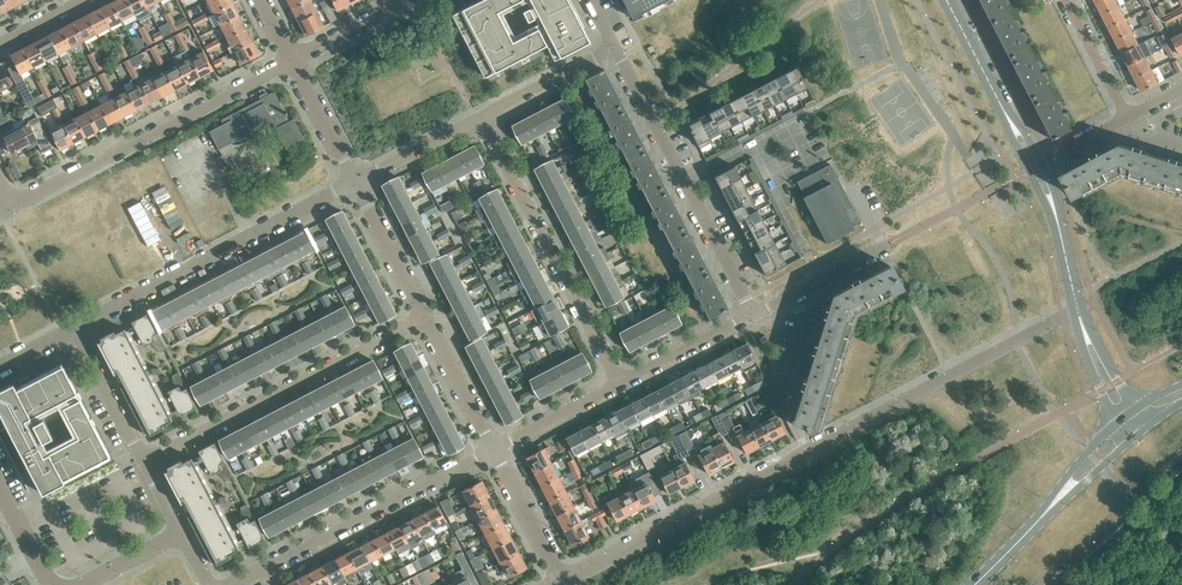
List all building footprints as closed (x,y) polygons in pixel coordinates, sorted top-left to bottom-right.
[(4,0),(0,0),(0,15),(4,13),(3,11),(8,9),(4,0)] [(8,9),(14,5),(15,8),(23,4),(21,0),(4,0),(8,9)] [(128,0),(113,0),(114,1),(112,2),(122,20),(134,13),(128,0)] [(144,0),(128,0),(134,13),(147,7),(144,0)] [(214,13),(232,3),(232,2),(233,1),(232,0),(208,0),(214,13)] [(310,0),(287,0),(289,5),(290,4),(292,9),(310,0)] [(316,12),(310,0),(292,9),(293,10),(292,11),(295,17),(296,17),(299,21),(316,12)] [(323,8),(330,5),(328,0),(325,0),(320,3),(323,8)] [(348,0),(332,0),(337,10),(339,9),(339,10),(346,7),(345,6),(350,3),(348,0)] [(575,9),(575,8),(573,9),(573,10),(567,13),(560,0),(479,0),(453,13),(454,15),(455,15),(462,18),(463,20),(461,28),(462,29),(460,30),(461,31),(463,30),(477,58),(475,60),(476,61),(477,60),(478,61),(479,61),(485,64),(487,66),(485,74),(486,76),(552,42),(560,57),(590,42),(581,24),(581,25),(574,22),(573,19),(574,12),(574,10),(575,9)] [(632,17),(634,22),(676,0),(623,0),(632,17)] [(1003,0),(979,0),(990,22),(999,17),(1003,23),(1013,19),(1003,0)] [(1103,15),(1119,6),(1116,0),(1100,0),(1097,2),(1103,15)] [(122,20),(112,2),(106,5),(105,4),(100,6),(101,8),(99,8),(109,27),(122,20)] [(232,3),(214,13),(221,26),(239,16),(238,15),(239,13),(237,9),(235,9),(232,3)] [(331,23),(338,19),(330,5),(323,8),(331,23)] [(1160,18),(1164,16),(1159,5),(1155,7),(1160,18)] [(1103,15),(1110,27),(1126,19),(1119,6),(1103,15)] [(109,27),(99,8),(93,12),(93,11),(88,13),(88,14),(87,15),(96,33),(109,27)] [(1152,22),(1156,19),(1151,9),(1147,11),(1149,15),(1140,19),(1144,26),(1152,21),(1152,22)] [(169,23),(174,21),(169,12),(164,15),(169,23)] [(306,36),(324,26),(316,12),(299,21),(299,23),(302,30),(303,30),(306,36)] [(1178,17),(1176,13),(1166,18),(1167,22),(1178,17)] [(199,17),(201,23),(208,19),(205,14),(199,17)] [(96,33),(87,15),(81,18),(80,17),(75,19),(75,21),(74,22),(83,40),(96,33)] [(239,16),(221,26),(227,38),(246,29),(245,27),(246,26),(243,21),(242,22),(239,16)] [(188,24),(185,17),(174,22),(178,29),(188,24)] [(199,17),(192,21),(194,26),(201,23),(199,17)] [(1033,57),(1021,33),(1013,19),(1003,23),(999,17),(990,22),(1010,60),(1019,56),(1023,63),(1033,57)] [(1110,27),(1116,40),(1133,32),(1126,19),(1110,27)] [(1156,19),(1152,22),(1157,32),(1162,30),(1156,19)] [(169,23),(173,32),(178,29),(174,21),(169,23)] [(83,40),(74,22),(68,25),(67,24),(63,26),(63,28),(61,28),(71,47),(83,40)] [(143,37),(148,34),(144,25),(139,28),(143,37)] [(71,47),(61,28),(55,31),(54,31),(50,33),(50,34),(48,35),(58,54),(66,49),(68,52),(73,50),(71,47)] [(246,29),(227,38),(234,52),(252,42),(251,40),(252,39),(250,35),(249,35),(246,29)] [(155,41),(163,37),(160,31),(152,35),(155,41)] [(184,41),(180,32),(174,35),(179,44),(184,41)] [(1116,40),(1123,53),(1139,45),(1133,32),(1116,40)] [(1172,39),(1181,55),(1181,54),(1181,33),(1172,39)] [(143,37),(147,45),(153,42),(148,34),(143,37)] [(58,54),(48,35),(43,38),(42,37),(37,39),(37,41),(36,42),(45,60),(58,54)] [(1170,45),(1164,35),(1160,37),(1165,48),(1170,45)] [(143,44),(140,38),(133,42),(138,50),(145,47),(143,44)] [(118,50),(123,47),(118,39),(113,41),(118,50)] [(212,43),(214,48),(222,44),(219,39),(212,43)] [(189,49),(184,41),(179,44),(183,52),(189,49)] [(45,60),(36,42),(30,45),(29,44),(24,46),(24,48),(23,48),(32,67),(45,60)] [(252,42),(234,52),(241,64),(259,54),(258,53),(259,51),(257,47),(255,47),(252,42)] [(212,43),(205,46),(208,52),(214,48),(212,43)] [(1123,53),(1130,66),(1146,57),(1139,45),(1123,53)] [(1170,45),(1165,48),(1171,58),(1175,55),(1170,45)] [(149,48),(153,57),(159,54),(154,46),(149,48)] [(118,50),(122,59),(127,56),(123,47),(118,50)] [(32,67),(23,48),(17,51),(16,50),(12,53),(12,54),(10,55),(15,65),(8,68),(29,108),(33,107),(32,105),(36,103),(20,74),(28,69),(30,73),(35,71),(32,67)] [(190,58),(200,77),(201,76),(202,77),(207,75),(207,73),(212,70),(203,51),(190,58)] [(92,63),(98,60),(93,52),(88,55),(92,63)] [(139,54),(129,59),(133,67),(143,62),(139,54)] [(159,54),(153,57),(158,65),(163,63),(159,54)] [(1053,96),(1042,74),(1033,57),(1023,63),(1019,56),(1010,60),(1031,100),(1040,95),(1043,101),(1053,96)] [(1130,66),(1136,78),(1152,70),(1146,57),(1130,66)] [(190,58),(177,65),(187,83),(188,82),(190,83),(194,81),(194,80),(200,77),(190,58)] [(213,62),(216,67),(222,64),(220,58),(213,62)] [(102,62),(105,67),(111,65),(108,59),(102,62)] [(129,59),(124,62),(128,70),(133,67),(129,59)] [(1181,70),(1181,68),(1178,59),(1173,62),(1179,72),(1181,70)] [(92,63),(97,72),(102,69),(98,60),(92,63)] [(67,76),(72,74),(68,65),(62,68),(67,76)] [(177,65),(164,72),(174,90),(175,89),(176,90),(181,88),(181,86),(187,83),(177,65)] [(12,84),(2,66),(0,67),(0,90),(12,84)] [(807,87),(797,66),(785,72),(796,92),(807,87)] [(128,70),(133,79),(135,77),(138,76),(133,67),(128,70)] [(728,307),(604,69),(601,70),(598,71),(598,72),(585,79),(709,317),(722,310),(725,309),(725,308),(728,307)] [(1152,70),(1136,78),(1143,91),(1159,82),(1152,70)] [(108,81),(103,72),(98,75),(103,84),(108,81)] [(152,78),(161,96),(163,96),(164,96),(169,94),(169,93),(174,90),(164,72),(152,78)] [(785,72),(774,78),(785,98),(796,92),(785,72)] [(67,76),(71,85),(77,82),(72,74),(67,76)] [(126,91),(136,110),(138,109),(139,110),(143,108),(143,106),(149,103),(139,85),(135,77),(133,79),(131,80),(135,87),(126,91)] [(41,90),(47,87),(42,78),(37,81),(41,90)] [(156,99),(161,96),(152,78),(139,85),(149,103),(150,102),(151,103),(156,101),(156,99)] [(785,98),(774,78),(763,83),(774,104),(785,98)] [(89,80),(81,84),(83,89),(91,85),(89,80)] [(112,89),(108,81),(103,84),(107,92),(112,89)] [(763,83),(753,89),(763,109),(774,104),(763,83)] [(83,94),(78,86),(73,89),(77,97),(83,94)] [(37,103),(46,98),(51,96),(47,87),(41,90),(43,93),(34,97),(37,103)] [(763,109),(753,89),(742,95),(752,115),(763,109)] [(126,91),(114,98),(123,116),(125,116),(126,117),(130,114),(130,113),(136,110),(126,91)] [(274,92),(269,95),(221,120),(224,125),(211,132),(210,131),(219,149),(220,149),(220,148),(232,142),(233,144),(237,144),(240,143),(244,142),(247,141),(251,139),(254,137),(257,135),(259,132),(261,129),(260,127),(273,120),(276,127),(276,128),(276,129),(277,128),(287,148),(287,149),(287,150),(305,140),(305,139),(304,140),(294,120),(294,119),(289,121),(286,114),(287,113),(286,111),(285,112),(274,92)] [(87,102),(83,94),(77,97),(81,105),(87,102)] [(742,95),(731,100),(741,121),(752,115),(742,95)] [(1070,129),(1063,114),(1053,96),(1043,101),(1040,95),(1031,100),(1051,139),(1053,137),(1054,137),(1057,136),(1070,129)] [(101,105),(111,123),(112,123),(113,123),(117,121),(117,120),(123,116),(114,98),(101,105)] [(555,102),(550,105),(560,123),(573,116),(564,98),(555,103),(555,102)] [(41,116),(52,110),(57,107),(53,99),(37,107),(41,116)] [(741,121),(731,100),(720,106),(731,126),(741,121)] [(101,105),(88,112),(97,130),(99,129),(100,130),(105,127),(105,126),(111,123),(101,105)] [(546,108),(538,112),(547,129),(560,123),(550,105),(546,107),(546,108)] [(720,106),(709,112),(720,132),(731,126),(720,106)] [(52,110),(56,119),(58,117),(61,116),(57,107),(52,110)] [(8,119),(4,111),(1,112),(0,110),(0,124),(8,119)] [(88,112),(75,118),(85,137),(86,136),(87,137),(92,134),(92,133),(97,130),(88,112)] [(547,129),(538,112),(530,116),(525,118),(534,136),(547,129)] [(720,132),(709,112),(698,117),(709,138),(710,137),(720,132)] [(8,119),(0,124),(0,130),(2,134),(1,134),(11,153),(35,140),(41,152),(52,147),(38,119),(29,123),(28,122),(25,123),(26,124),(17,129),(13,122),(23,117),(21,113),(8,119)] [(50,132),(59,150),(61,149),(62,150),(67,147),(67,146),(72,143),(62,125),(58,117),(56,119),(53,120),(57,128),(50,132)] [(712,141),(710,137),(709,138),(698,117),(687,123),(700,148),(712,141)] [(75,118),(62,125),(72,143),(74,142),(75,143),(79,141),(79,139),(85,137),(75,118)] [(521,143),(534,136),(525,118),(521,120),(521,121),(512,126),(521,143)] [(561,134),(564,139),(570,136),(567,131),(561,134)] [(573,141),(570,136),(564,139),(567,144),(573,141)] [(586,142),(578,146),(585,158),(593,154),(586,142)] [(1181,190),(1181,163),(1166,158),(1162,151),(1156,149),(1154,154),(1116,143),(1110,146),(1111,149),(1084,164),(1082,160),(1076,163),(1078,167),(1064,174),(1076,197),(1123,171),(1181,190)] [(536,147),(539,152),(545,149),(542,144),(536,147)] [(461,152),(470,170),(483,163),(474,145),(465,150),(465,149),(461,152)] [(769,188),(786,180),(770,147),(758,152),(762,161),(757,163),(769,188)] [(548,154),(545,149),(539,152),(542,157),(548,154)] [(456,155),(448,159),(457,176),(470,170),(461,152),(456,154),(456,155)] [(222,155),(217,158),(223,169),(228,166),(222,155)] [(440,163),(435,165),(444,183),(457,176),(448,159),(440,163)] [(551,160),(534,168),(542,183),(564,171),(561,165),(555,168),(551,160)] [(830,163),(797,181),(804,196),(803,197),(827,243),(855,229),(855,228),(854,228),(853,226),(860,222),(860,223),(861,222),(830,163)] [(422,173),(431,190),(444,183),(435,165),(431,167),(431,168),(422,173)] [(741,177),(735,165),(714,176),(720,187),(741,177)] [(564,171),(542,183),(549,196),(566,188),(562,180),(567,178),(564,171)] [(382,185),(390,199),(405,191),(398,177),(398,176),(382,185)] [(720,187),(726,198),(746,188),(741,177),(720,187)] [(418,186),(424,184),(421,178),(415,180),(418,186)] [(418,186),(415,180),(410,183),(413,189),(418,186)] [(479,180),(476,181),(473,183),(476,188),(482,185),(479,180)] [(476,188),(479,194),(485,191),(482,185),(476,188)] [(473,210),(476,216),(504,202),(496,188),(474,200),(478,208),(473,210)] [(566,188),(549,196),(556,210),(578,198),(575,192),(570,195),(566,188)] [(746,188),(726,198),(731,209),(752,199),(746,188)] [(390,199),(396,211),(412,203),(405,191),(390,199)] [(451,201),(456,199),(453,193),(448,196),(450,200),(451,201)] [(578,198),(556,210),(563,224),(580,215),(586,212),(578,198)] [(451,201),(453,207),(459,204),(456,199),(451,201)] [(731,209),(737,220),(757,209),(752,199),(731,209)] [(453,207),(451,201),(450,200),(439,205),(443,212),(453,207)] [(494,225),(511,216),(504,202),(476,216),(480,223),(490,218),(494,225)] [(412,203),(396,211),(403,224),(418,216),(412,203)] [(431,212),(437,209),(434,203),(428,206),(431,212)] [(431,212),(428,206),(423,209),(426,215),(431,212)] [(763,220),(757,209),(737,220),(743,231),(763,220)] [(451,212),(455,221),(460,219),(455,210),(451,212)] [(326,219),(333,232),(348,224),(342,211),(326,219)] [(580,215),(563,224),(570,237),(581,232),(593,226),(589,220),(584,223),(580,215)] [(403,224),(409,237),(425,229),(418,216),(403,224)] [(488,228),(495,242),(518,230),(511,216),(494,225),(488,228)] [(743,231),(748,242),(769,231),(763,220),(743,231)] [(355,237),(353,232),(348,224),(333,232),(340,245),(355,237)] [(581,232),(570,237),(578,251),(594,243),(590,235),(596,232),(593,226),(581,232)] [(409,237),(416,250),(432,242),(425,229),(409,237)] [(445,238),(450,236),(447,230),(442,232),(445,238)] [(508,252),(525,243),(518,230),(495,242),(502,255),(508,252)] [(748,242),(754,253),(774,242),(769,231),(748,242)] [(297,235),(293,237),(302,255),(315,249),(306,232),(297,236),(297,235)] [(445,238),(442,232),(437,235),(440,241),(445,238)] [(319,236),(322,242),(327,239),(324,233),(319,236)] [(319,236),(314,239),(317,245),(322,242),(319,236)] [(280,245),(289,262),(302,255),(293,237),(288,240),(288,241),(280,245)] [(347,258),(362,250),(355,237),(340,245),(347,258)] [(600,240),(594,243),(578,251),(585,265),(607,253),(600,240)] [(432,242),(416,250),(423,262),(438,255),(432,242)] [(754,253),(760,263),(780,253),(774,242),(754,253)] [(525,243),(508,252),(511,260),(506,263),(509,269),(532,257),(525,243)] [(271,248),(267,250),(276,268),(289,262),(280,245),(272,249),(271,248)] [(254,258),(263,275),(276,268),(267,250),(262,253),(263,253),(254,258)] [(369,263),(362,250),(347,258),(353,271),(369,263)] [(472,254),(476,261),(481,259),(477,251),(472,254)] [(585,265),(586,267),(592,278),(608,270),(614,268),(607,253),(585,265)] [(780,253),(760,263),(766,275),(786,264),(780,253)] [(446,254),(431,262),(437,275),(453,267),(446,254)] [(469,256),(464,259),(467,265),(472,262),(469,256)] [(532,257),(509,269),(512,275),(518,272),(522,280),(539,271),(532,257)] [(241,264),(250,282),(263,275),(254,258),(246,262),(246,261),(241,264)] [(332,262),(335,268),(341,265),(338,259),(332,262)] [(467,265),(464,259),(459,261),(462,267),(467,265)] [(305,269),(311,266),(308,261),(302,264),(305,269)] [(332,262),(327,265),(330,270),(335,268),(332,262)] [(353,271),(360,284),(375,276),(369,263),(353,271)] [(228,271),(237,288),(250,282),(241,264),(237,266),(237,267),(228,271)] [(840,286),(834,289),(822,328),(817,326),(815,332),(819,339),(811,363),(805,361),(803,367),(807,375),(800,399),(794,397),(792,403),(796,411),(793,421),(806,425),(805,430),(810,432),(817,428),(854,312),(901,287),(890,265),(875,272),(874,269),(868,272),(869,275),(842,290),(840,286)] [(305,269),(308,274),(314,271),(311,266),(305,269)] [(453,267),(437,275),(444,288),(460,280),(453,267)] [(608,270),(592,278),(599,292),(621,281),(618,274),(612,277),(608,270)] [(215,277),(225,295),(237,288),(228,271),(220,275),(215,277)] [(482,274),(486,281),(492,278),(488,271),(482,274)] [(520,290),(523,296),(546,284),(539,271),(522,280),(526,287),(520,290)] [(279,282),(285,279),(283,274),(277,277),(279,282)] [(382,288),(375,276),(360,284),(366,297),(382,288)] [(204,284),(212,301),(225,295),(215,277),(211,279),(212,280),(204,284)] [(487,281),(491,288),(497,284),(494,277),(487,281)] [(279,282),(282,288),(288,285),(285,279),(279,282)] [(460,280),(444,288),(451,301),(466,293),(460,280)] [(483,281),(477,284),(480,290),(486,287),(483,281)] [(621,281),(599,292),(606,306),(628,294),(621,281)] [(190,290),(199,308),(212,301),(204,284),(195,289),(194,288),(190,290)] [(346,287),(349,293),(354,291),(351,284),(346,287)] [(480,290),(477,284),(472,287),(475,293),(480,290)] [(532,299),(536,307),(553,298),(546,284),(523,296),(526,302),(532,299)] [(254,295),(260,292),(257,287),(251,290),(254,295)] [(346,287),(340,290),(343,296),(349,293),(346,287)] [(643,290),(646,296),(652,293),(649,287),(643,290)] [(373,310),(388,301),(382,288),(366,297),(373,310)] [(177,298),(186,315),(199,308),(190,290),(186,292),(186,293),(177,298)] [(254,295),(257,301),(263,298),(260,292),(254,295)] [(466,293),(451,301),(458,314),(473,306),(466,293)] [(652,293),(646,296),(648,301),(654,298),(652,293)] [(319,298),(322,303),(328,300),(325,295),(319,298)] [(169,301),(164,304),(173,322),(186,315),(177,298),(169,302),(169,301)] [(537,324),(560,312),(553,298),(536,307),(540,314),(534,317),(537,324)] [(328,300),(322,303),(325,309),(330,306),(328,300)] [(229,309),(234,306),(232,301),(226,304),(229,309)] [(395,314),(388,301),(373,310),(380,322),(395,314)] [(617,304),(620,309),(626,306),(623,301),(617,304)] [(161,328),(173,322),(164,304),(160,306),(160,307),(152,311),(161,328)] [(681,323),(672,305),(658,312),(667,330),(673,327),(674,327),(681,323)] [(229,309),(231,314),(237,311),(234,306),(229,309)] [(473,306),(458,314),(464,327),(480,319),(473,306)] [(626,306),(620,309),(623,315),(629,311),(626,306)] [(345,307),(331,313),(340,331),(346,328),(347,328),(354,325),(345,307)] [(496,307),(491,310),(493,316),(499,313),(496,307)] [(293,311),(296,317),(302,314),(299,308),(293,311)] [(359,313),(362,319),(367,316),(364,310),(359,313)] [(488,318),(493,316),(491,310),(485,313),(488,318)] [(545,338),(550,335),(568,326),(560,312),(537,324),(545,338)] [(658,312),(645,319),(654,337),(662,333),(667,330),(658,312)] [(166,348),(148,313),(147,313),(131,321),(144,346),(150,343),(160,351),(166,348)] [(331,313),(319,320),(328,338),(335,334),(340,331),(331,313)] [(359,313),(353,316),(356,321),(362,319),(359,313)] [(203,322),(209,319),(206,314),(200,317),(203,322)] [(302,314),(296,317),(299,322),(305,319),(302,314)] [(203,322),(206,327),(212,325),(209,319),(203,322)] [(480,319),(464,327),(471,340),(487,332),(480,319)] [(645,319),(633,326),(641,343),(648,340),(648,341),(654,337),(645,319)] [(319,320),(306,327),(314,344),(320,341),(321,341),(328,338),(319,320)] [(268,324),(271,330),(277,327),(274,321),(268,324)] [(512,328),(515,334),(521,331),(518,325),(512,328)] [(641,343),(633,326),(620,332),(629,351),(637,347),(636,346),(641,343)] [(177,335),(183,332),(180,327),(175,330),(177,335)] [(277,327),(271,330),(273,335),(279,332),(277,327)] [(293,333),(302,351),(309,348),(309,347),(314,344),(306,327),(293,333)] [(133,344),(125,330),(125,328),(115,333),(114,331),(114,330),(100,338),(101,341),(98,342),(106,358),(133,344)] [(177,335),(180,341),(186,338),(183,332),(177,335)] [(293,333),(280,340),(289,357),(295,354),(295,355),(302,351),(293,333)] [(243,338),(245,343),(251,340),(248,334),(243,338)] [(553,338),(556,343),(562,340),(559,335),(553,338)] [(765,347),(770,344),(765,335),(760,338),(765,347)] [(466,346),(466,347),(473,359),(489,351),(482,338),(466,346)] [(251,340),(245,343),(248,348),(254,345),(251,340)] [(267,347),(276,365),(284,361),(284,360),(289,357),(280,340),(267,347)] [(505,340),(499,342),(502,348),(507,345),(505,340)] [(527,340),(519,344),(522,349),(529,345),(527,340)] [(562,340),(556,343),(558,348),(564,345),(562,340)] [(395,351),(402,364),(417,356),(410,343),(395,351)] [(733,351),(741,366),(744,371),(757,364),(747,343),(733,351)] [(133,344),(106,358),(114,374),(115,373),(118,372),(141,360),(133,344)] [(267,347),(254,353),(263,371),(269,367),(270,368),(276,365),(267,347)] [(217,351),(220,356),(226,353),(223,348),(217,351)] [(528,351),(530,356),(536,353),(534,348),(528,351)] [(489,351),(473,359),(479,372),(495,364),(489,351)] [(733,351),(720,357),(728,373),(741,366),(733,351)] [(568,359),(577,377),(583,374),(584,374),(591,371),(582,352),(568,359)] [(226,353),(220,356),(222,362),(228,359),(226,353)] [(242,360),(251,377),(258,374),(258,373),(263,371),(254,353),(242,360)] [(539,358),(536,353),(530,356),(533,361),(539,358)] [(402,364),(408,377),(424,369),(417,356),(402,364)] [(707,364),(715,379),(728,373),(720,357),(707,364)] [(385,365),(381,358),(377,360),(381,368),(385,365)] [(556,366),(565,384),(572,380),(577,377),(568,359),(556,366)] [(141,360),(118,372),(125,386),(122,387),(121,387),(129,402),(156,388),(141,360)] [(242,360),(229,367),(238,383),(244,380),(244,381),(251,377),(242,360)] [(364,364),(360,366),(368,384),(381,378),(373,360),(364,365),(364,364)] [(191,364),(194,370),(200,367),(197,361),(191,364)] [(495,364),(479,372),(486,385),(502,376),(495,364)] [(696,370),(695,371),(703,386),(715,379),(707,364),(701,367),(701,366),(696,369),(696,370)] [(27,464),(31,463),(37,475),(34,477),(43,493),(65,482),(62,476),(68,473),(69,477),(79,472),(77,468),(83,465),(85,469),(94,464),(93,460),(98,457),(100,461),(110,456),(94,426),(91,427),(88,421),(91,419),(80,399),(82,398),(78,392),(77,393),(63,365),(53,370),(55,374),(49,376),(47,373),(37,378),(39,381),(34,384),(32,381),(30,382),(32,385),(18,392),(13,383),(0,390),(0,411),(3,409),(9,422),(6,423),(10,430),(27,464)] [(182,369),(187,378),(194,374),(190,365),(182,369)] [(518,365),(512,368),(515,374),(521,371),(518,365)] [(355,369),(347,374),(356,391),(368,384),(360,366),(355,369)] [(388,368),(391,374),(396,372),(393,366),(388,368)] [(543,373),(552,390),(558,387),(558,388),(565,384),(556,366),(543,373)] [(200,367),(194,370),(197,375),(203,372),(200,367)] [(238,383),(229,367),(216,373),(226,391),(233,387),(232,386),(238,383)] [(388,368),(382,371),(385,377),(391,374),(388,368)] [(515,374),(512,368),(507,370),(510,376),(515,374)] [(408,377),(415,390),(430,382),(424,369),(408,377)] [(695,371),(694,371),(693,370),(688,373),(688,374),(681,378),(690,393),(703,386),(695,371)] [(180,415),(196,407),(178,372),(172,375),(174,388),(167,391),(180,415)] [(216,373),(204,379),(213,397),(219,394),(226,391),(216,373)] [(530,379),(539,398),(547,394),(546,393),(552,390),(543,373),(530,379)] [(338,377),(334,380),(343,398),(356,391),(347,374),(339,378),(338,377)] [(502,376),(486,385),(493,398),(509,390),(502,376)] [(681,378),(669,384),(677,400),(690,393),(681,378)] [(765,378),(751,385),(754,391),(768,384),(765,378)] [(213,397),(204,379),(191,386),(200,404),(207,400),(213,397)] [(321,387),(330,404),(343,398),(334,380),(329,382),(330,383),(321,387)] [(430,382),(415,390),(421,403),(437,395),(430,382)] [(669,384),(656,391),(664,406),(677,400),(669,384)] [(754,391),(751,385),(744,389),(746,395),(754,391)] [(313,390),(308,393),(317,411),(330,404),(321,387),(313,391),(313,390)] [(773,409),(774,411),(767,414),(769,418),(763,421),(772,439),(785,433),(777,418),(783,415),(769,387),(761,391),(771,410),(773,409)] [(156,388),(129,402),(137,418),(164,404),(156,388)] [(371,398),(377,395),(375,390),(369,393),(371,398)] [(509,390),(493,398),(499,411),(515,403),(509,390)] [(531,390),(525,393),(528,399),(534,396),(531,390)] [(401,394),(404,400),(409,397),(406,391),(401,394)] [(667,411),(664,406),(656,391),(643,398),(653,416),(654,416),(654,417),(667,411)] [(295,400),(304,418),(317,411),(308,393),(304,395),(304,396),(295,400)] [(528,399),(525,393),(520,396),(523,401),(528,399)] [(401,394),(395,397),(399,403),(404,400),(401,394)] [(371,398),(374,404),(380,401),(377,395),(371,398)] [(421,403),(428,416),(444,407),(437,395),(421,403)] [(733,395),(725,399),(728,405),(736,400),(733,395)] [(344,399),(347,404),(343,406),(346,411),(352,408),(349,403),(350,402),(348,398),(344,399)] [(643,398),(630,404),(638,420),(646,416),(647,419),(653,416),(643,398)] [(728,405),(725,399),(718,403),(721,408),(728,405)] [(287,404),(282,406),(291,424),(304,418),(295,400),(287,404)] [(515,403),(499,411),(501,414),(506,423),(522,415),(515,403)] [(137,418),(145,434),(146,434),(146,433),(149,432),(150,435),(164,427),(163,427),(162,425),(172,420),(164,404),(137,418)] [(619,410),(618,411),(625,427),(638,420),(630,404),(624,407),(624,406),(619,409),(619,410)] [(757,412),(754,405),(749,407),(752,414),(757,412)] [(270,413),(279,431),(291,424),(282,406),(278,408),(279,409),(270,413)] [(444,407),(428,416),(435,428),(450,420),(444,407)] [(346,411),(349,417),(354,414),(352,408),(346,411)] [(707,409),(700,413),(703,418),(710,414),(707,409)] [(618,411),(617,411),(616,410),(611,413),(611,414),(604,418),(613,433),(625,427),(618,411)] [(718,414),(728,432),(734,429),(746,453),(759,446),(750,428),(744,431),(740,423),(734,426),(726,411),(718,414)] [(262,417),(257,419),(267,437),(279,431),(270,413),(262,418),(262,417)] [(703,418),(700,413),(692,416),(695,422),(703,418)] [(728,433),(728,432),(718,414),(711,418),(717,430),(713,433),(719,444),(711,448),(720,466),(734,459),(722,437),(728,433)] [(320,425),(326,422),(323,416),(318,419),(320,425)] [(414,419),(417,425),(422,423),(419,417),(414,419)] [(604,418),(592,424),(600,440),(613,433),(604,418)] [(772,439),(763,421),(761,418),(754,421),(756,425),(750,428),(759,446),(772,439)] [(245,426),(254,444),(267,437),(257,419),(253,422),(245,426)] [(414,419),(409,422),(412,428),(417,425),(414,419)] [(435,428),(441,441),(457,433),(450,420),(435,428)] [(320,425),(323,430),(329,426),(326,422),(320,425)] [(677,431),(685,427),(682,422),(674,426),(677,431)] [(592,424),(579,431),(587,447),(600,440),(592,424)] [(236,430),(232,432),(245,457),(248,456),(248,453),(246,448),(254,444),(245,426),(236,431),(236,430)] [(387,429),(390,434),(396,431),(393,426),(387,429)] [(670,435),(677,431),(674,426),(667,430),(670,435)] [(295,438),(301,435),(298,429),(292,432),(295,438)] [(396,431),(390,434),(393,439),(399,436),(396,431)] [(579,431),(566,438),(574,453),(587,447),(579,431)] [(686,431),(679,435),(687,450),(694,447),(707,473),(720,466),(711,448),(710,445),(702,449),(699,442),(693,445),(686,431)] [(239,459),(242,459),(245,457),(232,432),(227,435),(219,440),(228,457),(236,453),(239,459)] [(457,433),(441,441),(448,454),(463,445),(457,433)] [(295,438),(297,443),(303,440),(301,435),(295,438)] [(656,435),(649,439),(652,445),(659,441),(656,435)] [(679,464),(671,468),(681,486),(694,480),(683,457),(689,454),(687,450),(679,435),(672,438),(680,454),(675,457),(677,461),(678,461),(679,464)] [(400,444),(409,462),(415,459),(422,456),(413,438),(400,444)] [(362,442),(365,448),(371,444),(368,439),(362,442)] [(567,447),(562,439),(557,441),(562,450),(567,447)] [(652,445),(649,439),(641,443),(644,449),(652,445)] [(233,477),(214,442),(198,450),(211,475),(217,472),(227,480),(233,477)] [(269,451),(275,448),(272,442),(266,445),(269,451)] [(427,444),(430,450),(435,448),(433,442),(427,444)] [(371,444),(365,448),(368,453),(374,450),(371,444)] [(400,444),(387,451),(397,469),(404,466),(403,465),(409,462),(400,444)] [(427,444),(422,447),(425,453),(430,450),(427,444)] [(660,445),(647,451),(650,458),(663,451),(660,445)] [(269,451),(272,456),(277,453),(275,448),(269,451)] [(526,457),(534,472),(551,463),(543,448),(526,457)] [(630,449),(623,453),(626,459),(633,455),(630,449)] [(374,458),(383,475),(389,472),(390,473),(397,469),(387,451),(374,458)] [(647,451),(640,455),(648,471),(655,467),(650,458),(647,451)] [(337,456),(339,461),(345,458),(342,453),(337,456)] [(626,459),(623,453),(615,457),(618,462),(626,459)] [(242,459),(245,464),(250,461),(248,456),(245,457),(242,459)] [(199,473),(192,459),(191,457),(182,462),(181,460),(181,459),(167,467),(168,469),(168,470),(165,471),(164,471),(173,487),(199,473)] [(345,458),(339,461),(342,466),(348,463),(345,458)] [(374,458),(361,464),(371,483),(378,479),(378,478),(383,475),(374,458)] [(568,462),(572,470),(577,468),(573,460),(568,462)] [(597,467),(600,472),(613,465),(610,460),(597,467)] [(253,466),(250,461),(245,464),(247,469),(253,466)] [(632,466),(629,461),(621,465),(623,471),(632,466)] [(534,472),(542,486),(559,477),(551,463),(534,472)] [(348,471),(358,489),(364,485),(364,486),(371,483),(361,464),(348,471)] [(615,475),(623,471),(621,465),(612,470),(615,475)] [(311,469),(314,474),(320,471),(317,466),(311,469)] [(600,472),(597,467),(590,470),(592,476),(600,472)] [(577,468),(572,470),(576,479),(581,476),(577,468)] [(681,486),(671,468),(659,475),(668,493),(681,486)] [(320,471),(314,474),(317,480),(322,477),(320,471)] [(348,471),(336,478),(345,496),(352,492),(358,489),(348,471)] [(208,488),(199,473),(173,487),(181,503),(182,502),(181,502),(184,501),(208,488)] [(542,486),(549,501),(566,492),(559,477),(542,486)] [(323,484),(332,502),(338,499),(339,499),(345,496),(336,478),(323,484)] [(286,482),(289,488),(294,485),(292,479),(286,482)] [(471,504),(489,495),(487,490),(486,490),(481,481),(464,490),(471,504)] [(646,482),(633,488),(642,507),(655,500),(646,482)] [(323,484),(310,491),(319,510),(327,505),(332,502),(323,484)] [(294,485),(289,488),(291,493),(297,490),(294,485)] [(208,488),(184,501),(192,515),(189,516),(188,516),(196,531),(223,518),(208,488)] [(586,499),(592,497),(587,488),(582,491),(586,499)] [(620,495),(629,514),(642,507),(633,488),(620,495)] [(310,491),(297,498),(307,515),(313,512),(313,513),(319,510),(310,491)] [(549,501),(557,515),(574,506),(566,492),(549,501)] [(260,496),(263,501),(269,498),(266,493),(260,496)] [(479,519),(496,510),(491,500),(492,500),(489,495),(471,504),(479,519)] [(602,508),(605,514),(611,511),(612,513),(616,520),(629,514),(620,495),(607,502),(609,505),(602,508)] [(592,497),(586,499),(591,508),(596,505),(592,497)] [(269,498),(263,501),(266,507),(272,504),(269,498)] [(284,505),(294,523),(301,519),(301,518),(307,515),(297,498),(284,505)] [(451,523),(456,520),(453,514),(455,513),(448,498),(444,500),(440,502),(445,511),(451,523)] [(246,503),(246,504),(240,506),(242,519),(236,523),(249,547),(265,539),(246,503)] [(284,505),(272,512),(281,529),(287,526),(294,523),(284,505)] [(426,512),(425,512),(433,528),(446,521),(438,505),(432,508),(431,507),(425,510),(426,512)] [(564,529),(581,520),(574,506),(557,515),(564,529)] [(486,533),(504,524),(502,518),(501,519),(496,510),(479,519),(486,533)] [(599,511),(590,515),(593,520),(595,519),(600,529),(607,525),(602,516),(599,511)] [(259,518),(269,536),(276,532),(275,532),(281,529),(272,512),(259,518)] [(433,528),(425,512),(420,515),(419,513),(412,517),(413,518),(412,519),(420,535),(433,528)] [(231,533),(223,518),(196,531),(204,547),(231,533)] [(585,518),(581,520),(564,529),(571,544),(578,540),(579,541),(582,539),(583,542),(590,538),(584,526),(588,523),(585,518)] [(400,525),(408,541),(420,535),(412,519),(408,521),(407,520),(400,524),(400,525)] [(451,523),(455,531),(460,528),(456,520),(451,523)] [(494,547),(511,538),(506,529),(507,528),(504,524),(486,533),(494,547)] [(408,541),(400,525),(394,528),(393,527),(387,530),(388,531),(387,532),(395,548),(408,541)] [(455,531),(460,540),(465,537),(460,528),(455,531)] [(375,538),(374,539),(382,555),(395,548),(387,532),(381,535),(380,533),(374,537),(375,538)] [(204,547),(212,563),(213,563),(213,562),(216,561),(217,564),(231,556),(230,556),(229,554),(239,549),(231,533),(204,547)] [(501,561),(519,552),(517,547),(516,548),(511,538),(494,547),(501,561)] [(362,545),(361,545),(370,561),(382,555),(374,539),(369,541),(368,540),(361,543),(362,545)] [(460,548),(456,540),(450,542),(455,551),(460,548)] [(370,561),(361,545),(356,548),(355,546),(349,550),(349,551),(348,552),(357,568),(370,561)] [(442,557),(447,555),(443,546),(437,549),(442,557)] [(466,551),(470,560),(475,557),(471,548),(466,551)] [(462,551),(454,555),(461,569),(469,564),(462,551)] [(337,558),(336,559),(344,575),(357,568),(348,552),(343,555),(342,553),(336,557),(337,558)] [(504,567),(509,576),(526,567),(521,558),(522,557),(519,552),(501,561),(497,564),(500,569),(504,567)] [(429,564),(434,561),(430,553),(425,556),(429,564)] [(475,557),(470,560),(475,568),(476,571),(484,567),(478,556),(475,557)] [(344,575),(336,559),(330,561),(330,560),(323,563),(324,565),(323,565),(331,581),(344,575)] [(416,571),(421,568),(417,559),(412,562),(416,571)] [(310,572),(317,584),(324,584),(326,584),(333,584),(331,581),(323,565),(318,568),(317,567),(311,570),(311,571),(310,572)] [(404,577),(409,575),(404,566),(399,569),(404,577)] [(429,584),(437,584),(429,568),(422,572),(429,584)] [(483,584),(491,584),(484,571),(478,574),(483,584)] [(297,579),(301,584),(317,584),(310,572),(305,575),(304,573),(298,576),(299,578),(297,579)] [(422,572),(415,575),(420,584),(429,584),(422,572)] [(452,582),(454,584),(471,584),(466,575),(458,579),(455,572),(449,575),(452,582)] [(391,584),(396,581),(392,573),(386,576),(391,584)]
